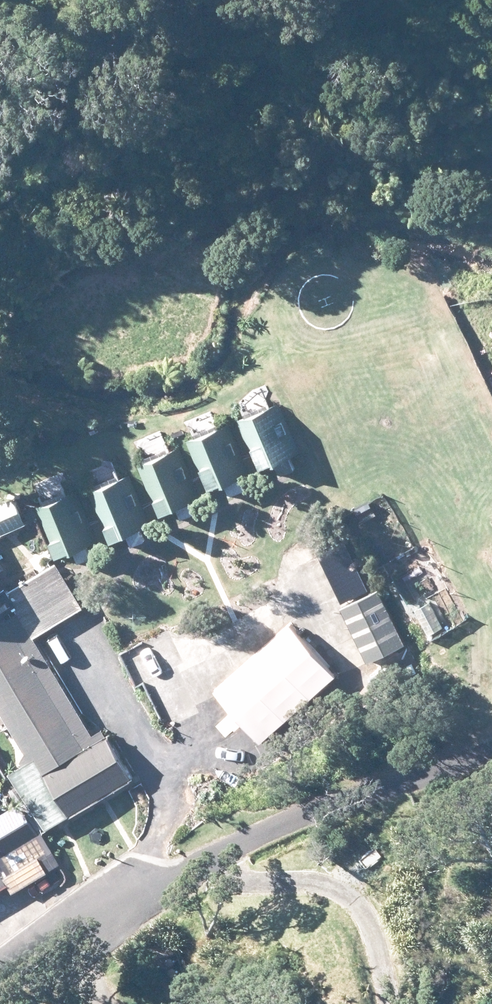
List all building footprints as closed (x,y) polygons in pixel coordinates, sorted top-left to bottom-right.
[(278,407),(240,423),(259,469),(274,463),(279,475),(294,469),(289,456),(297,453),(278,407)] [(247,471),(227,426),(189,442),(208,487),(247,471)] [(196,495),(177,450),(139,466),(159,511),(196,495)] [(148,524),(128,478),(91,494),(110,540),(148,524)] [(94,537),(75,492),(37,508),(56,553),(94,537)] [(27,523),(15,497),(0,504),(0,536),(27,523)] [(365,576),(348,541),(325,552),(336,573),(338,572),(345,586),(365,576)] [(132,777),(103,729),(92,735),(32,636),(82,606),(55,563),(0,596),(0,709),(31,760),(12,772),(46,829),(132,777)] [(406,644),(379,588),(341,607),(368,662),(406,644)] [(233,710),(215,725),(226,738),(243,723),(257,741),(335,676),(291,623),(213,687),(233,710)] [(129,672),(136,686),(146,681),(140,666),(129,672)] [(1,874),(36,853),(27,840),(38,833),(19,803),(0,814),(0,873),(1,874)]
